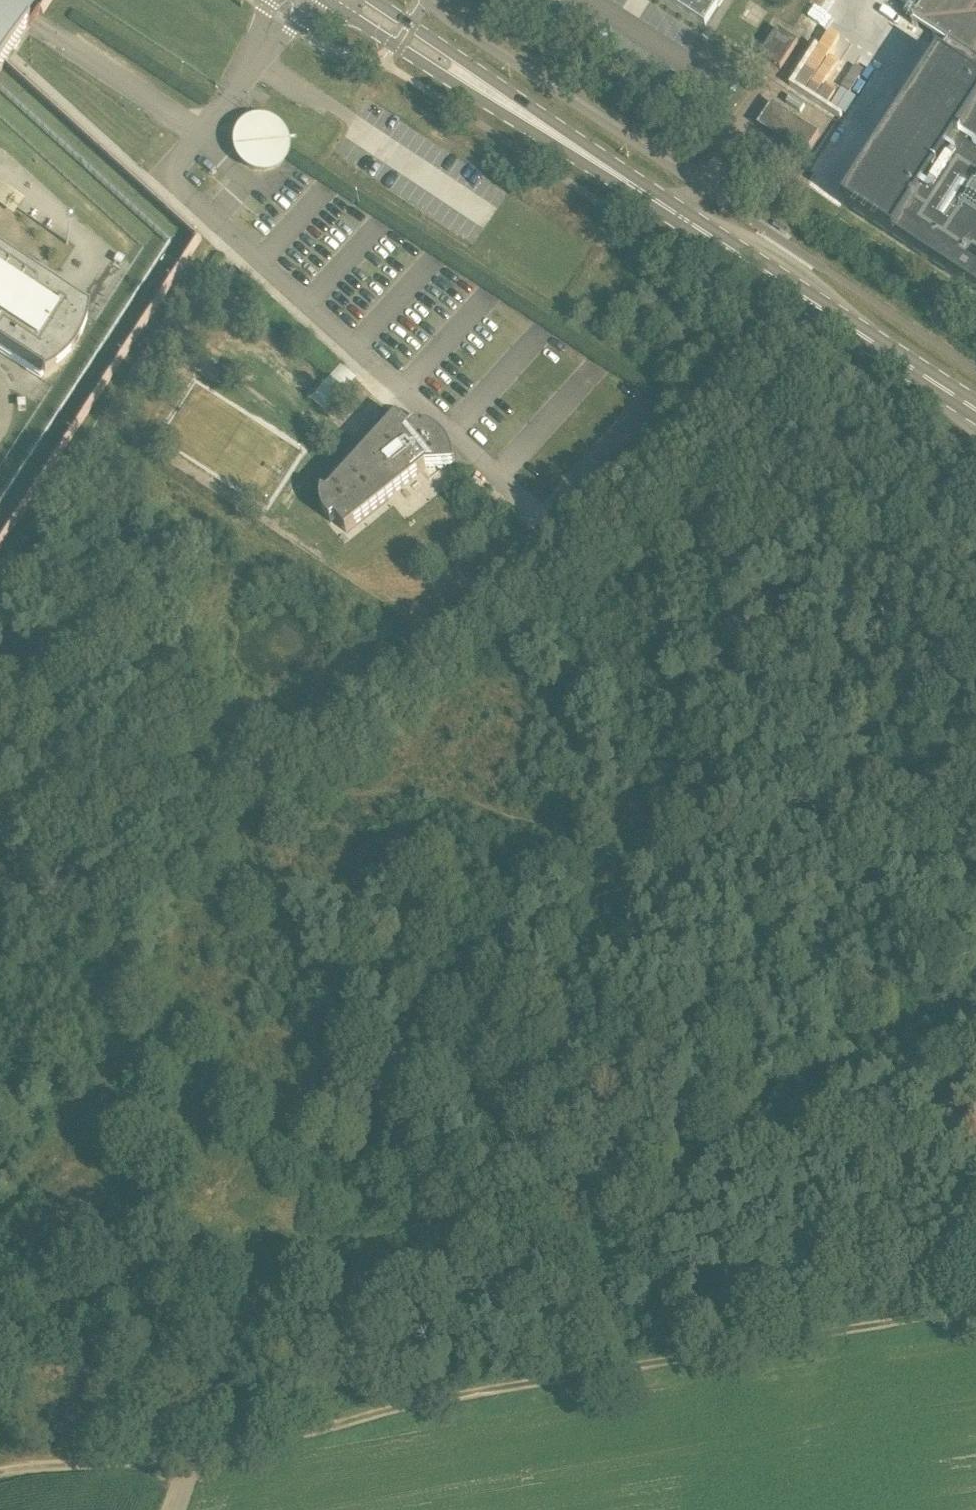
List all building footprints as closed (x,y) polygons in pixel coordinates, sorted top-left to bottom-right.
[(706,24),(722,0),(668,0),(706,24)] [(912,23),(972,62),(943,107),(975,129),(975,0),(927,0),(912,23)] [(28,30),(0,11),(0,73),(7,62),(8,60),(15,50),(26,32),(28,30)] [(781,69),(798,43),(778,30),(761,56),(781,69)] [(773,104),(758,126),(805,157),(820,134),(773,104)] [(284,123),(278,118),(269,114),(263,114),(259,114),(249,116),(241,122),(235,129),(232,139),(232,149),(236,158),(242,166),(251,171),(260,173),(268,172),(275,169),(282,165),(286,159),(290,152),(291,144),(290,137),(288,130),(284,123)] [(929,176),(942,155),(926,145),(913,167),(929,176)] [(41,379),(45,381),(53,376),(61,370),(68,362),(75,354),(80,345),(84,335),(84,334),(87,326),(88,316),(84,313),(0,258),(0,352),(41,379)] [(233,267),(225,276),(239,288),(247,279),(233,267)] [(341,365),(311,398),(323,409),(354,376),(341,365)] [(329,520),(332,523),(336,519),(347,532),(427,468),(456,467),(455,460),(453,452),(450,445),(445,439),(439,433),(432,429),(425,426),(418,425),(414,425),(414,426),(411,429),(398,417),(328,494),(323,492),(322,496),(322,500),(322,504),(323,509),(324,513),(326,516),(329,520)]
